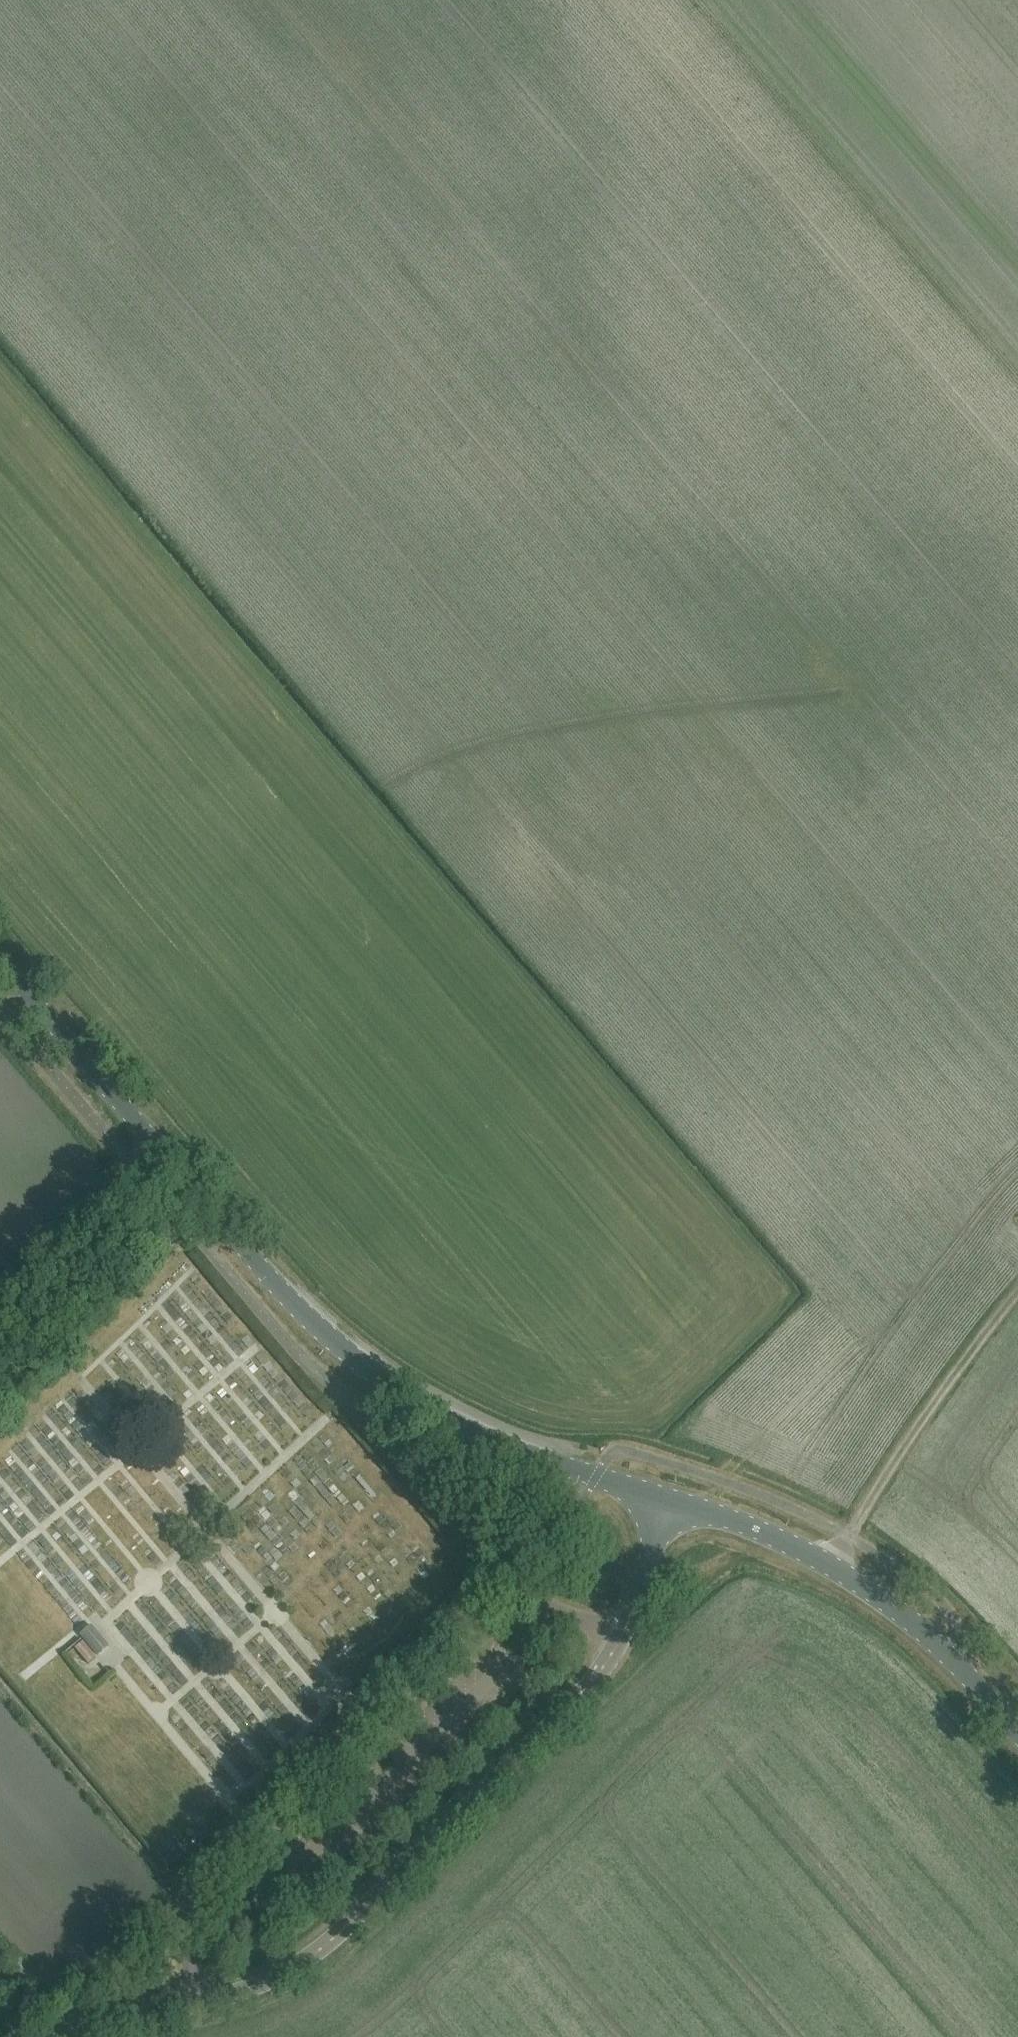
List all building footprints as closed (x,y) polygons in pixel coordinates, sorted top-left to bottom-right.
[(31,1540),(38,1532),(22,1518),(15,1525),(31,1540)] [(98,1656),(109,1647),(93,1626),(81,1636),(98,1656)] [(96,1658),(83,1641),(74,1648),(88,1664),(96,1658)]
